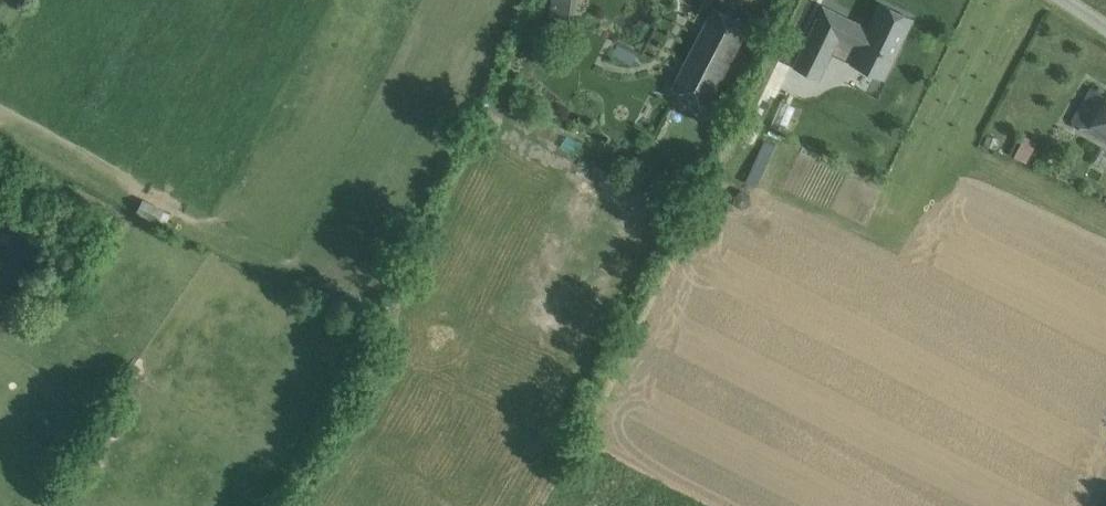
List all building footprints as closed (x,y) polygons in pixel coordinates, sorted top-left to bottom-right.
[(572,0),(547,0),(547,20),(571,21),(572,0)] [(827,1),(798,61),(821,73),(842,31),(862,42),(855,57),(886,73),(916,14),(888,0),(883,0),(871,23),(827,1)] [(673,86),(707,104),(747,25),(714,8),(673,86)] [(1105,138),(1105,95),(1092,87),(1073,119),(1105,138)] [(1023,161),(1034,139),(1020,132),(1009,154),(1023,161)] [(136,199),(131,211),(161,225),(167,213),(136,199)]
